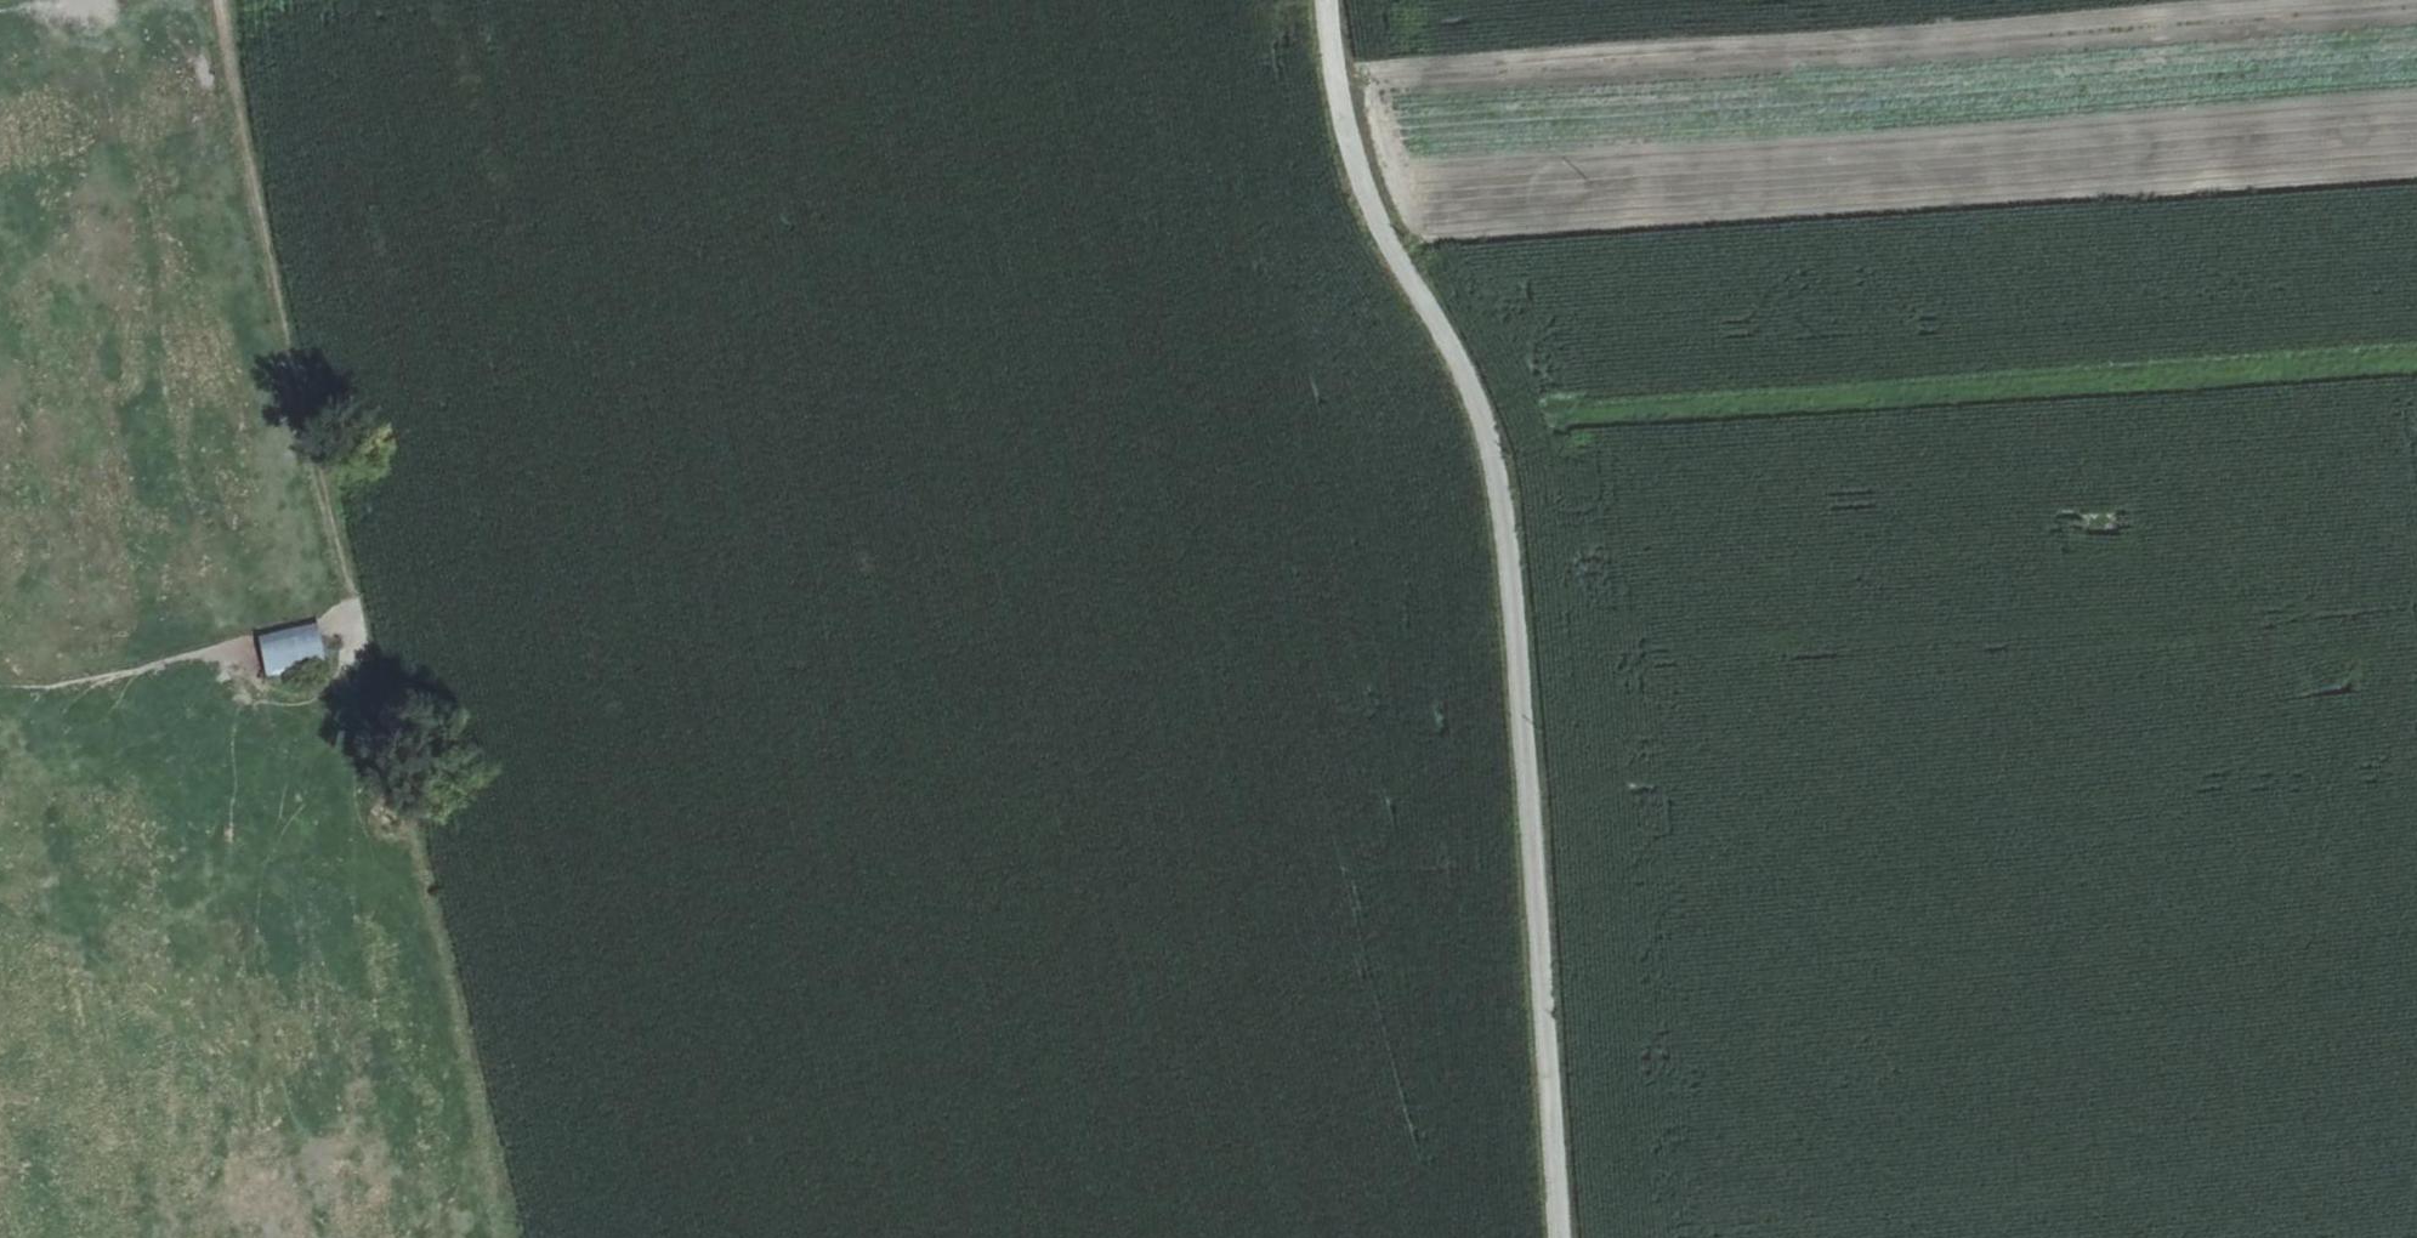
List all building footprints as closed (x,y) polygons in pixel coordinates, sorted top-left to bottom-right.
[(315,621),(255,635),(264,674),(324,660),(315,621)]
